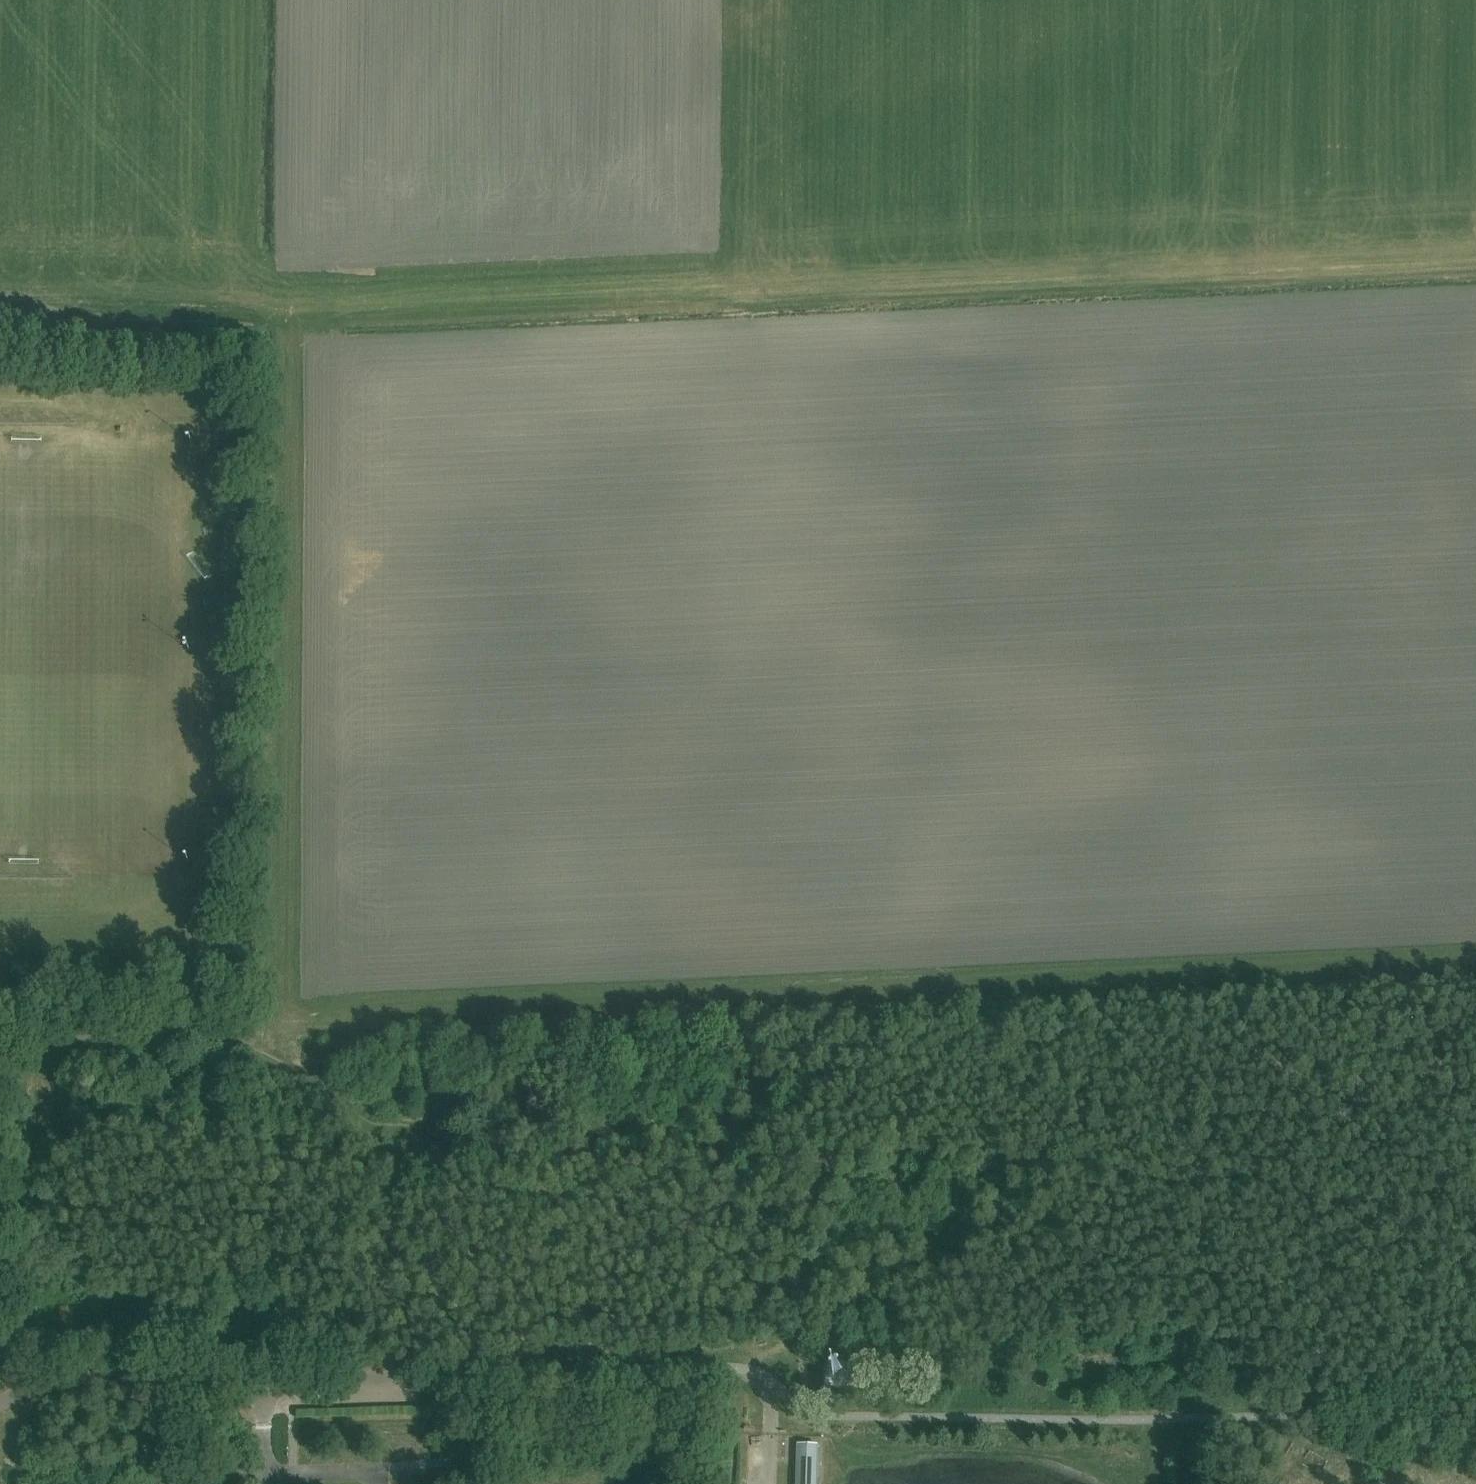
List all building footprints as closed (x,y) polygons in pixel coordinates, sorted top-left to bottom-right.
[(797,1483),(817,1483),(818,1445),(798,1445),(797,1483)]
